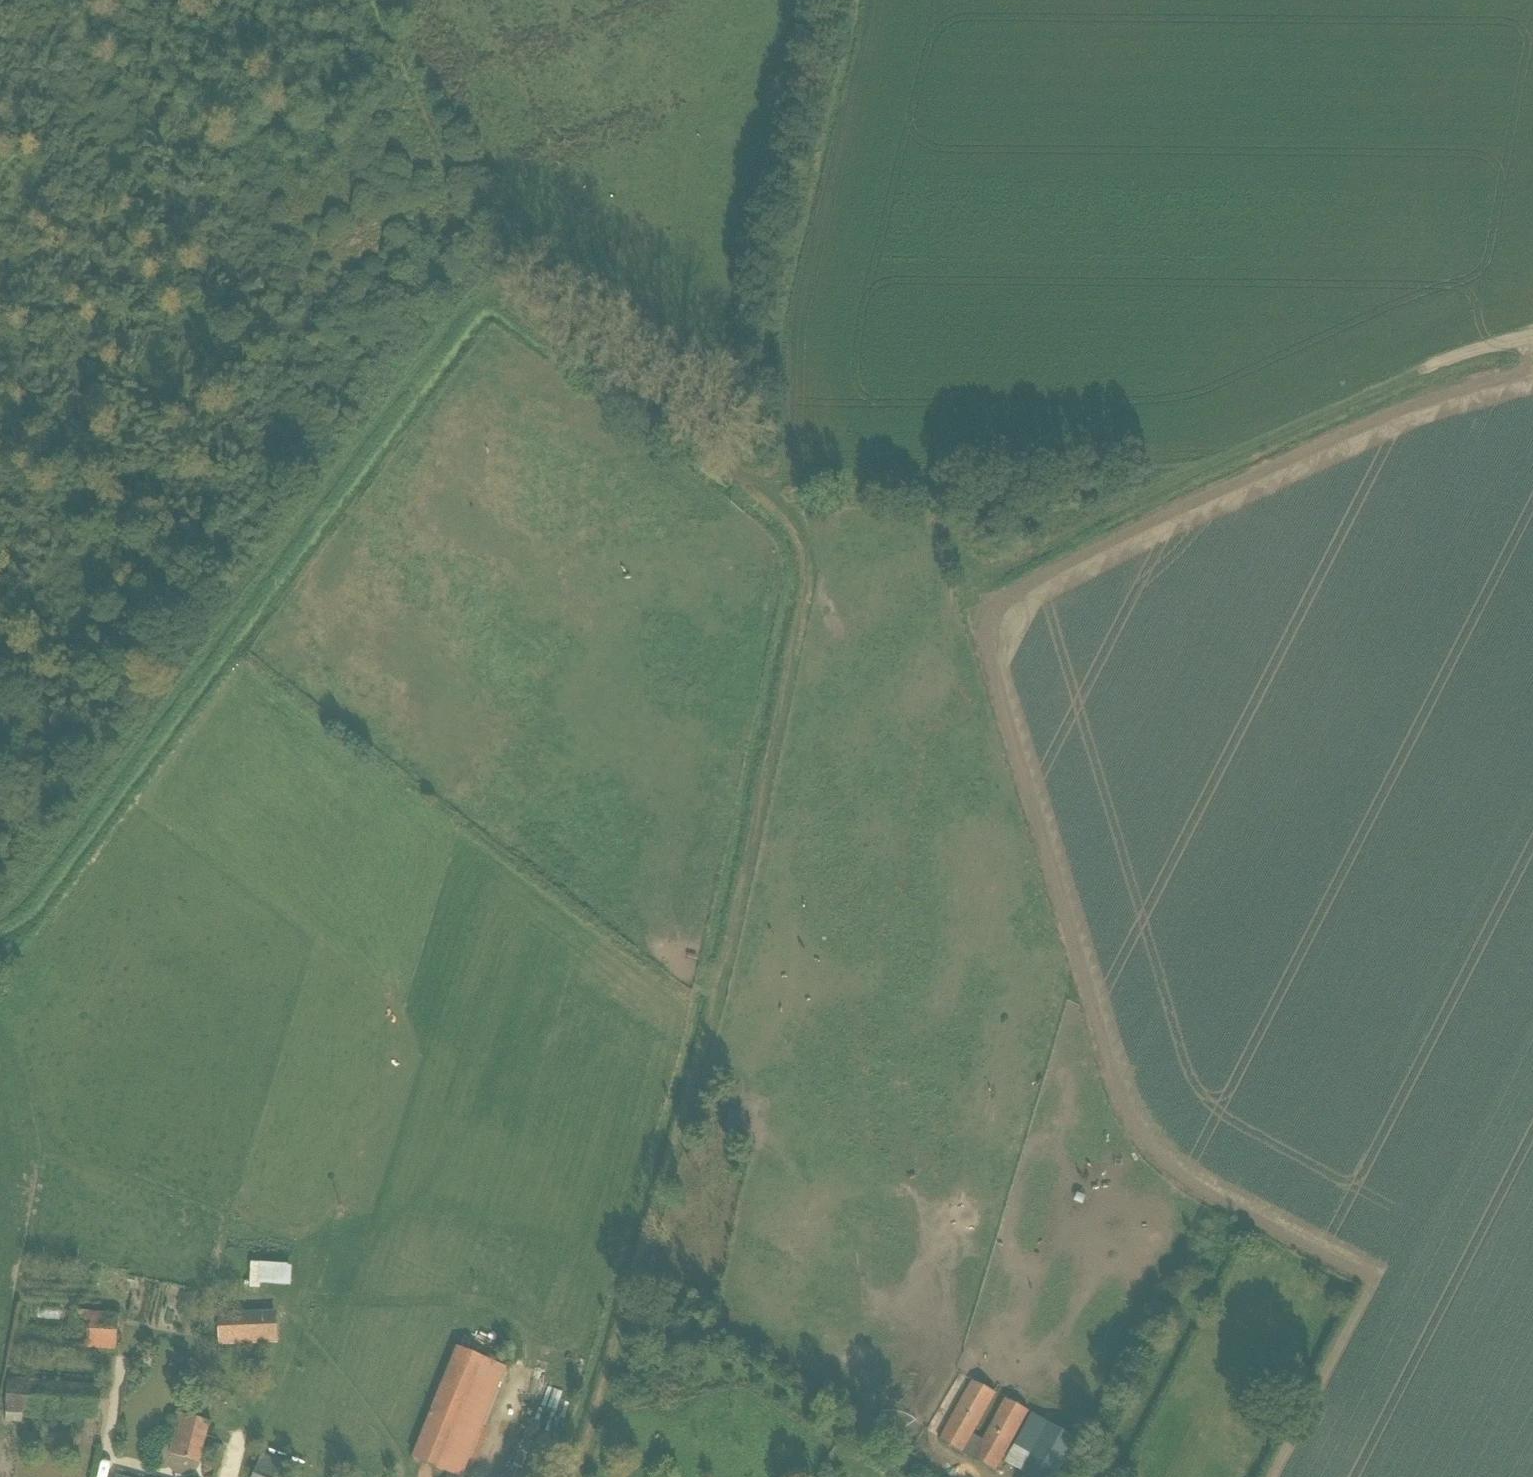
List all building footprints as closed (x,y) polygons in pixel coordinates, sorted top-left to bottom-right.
[(730,1112),(729,1129),(739,1130),(740,1113),(730,1112)] [(79,1311),(78,1321),(77,1345),(76,1349),(117,1351),(120,1314),(79,1311)] [(277,1313),(212,1317),(213,1341),(279,1337),(277,1313)] [(414,1459),(443,1471),(489,1360),(459,1348),(414,1459)] [(6,1412),(100,1419),(102,1387),(9,1380),(6,1412)] [(973,1380),(939,1441),(996,1472),(1029,1411),(1005,1399),(983,1440),(974,1435),(997,1394),(973,1380)] [(181,1414),(170,1455),(200,1462),(211,1422),(181,1414)] [(1022,1472),(1031,1476),(1056,1476),(1077,1439),(1049,1423),(1022,1472)] [(290,1464),(262,1454),(253,1476),(285,1476),(290,1464)]
